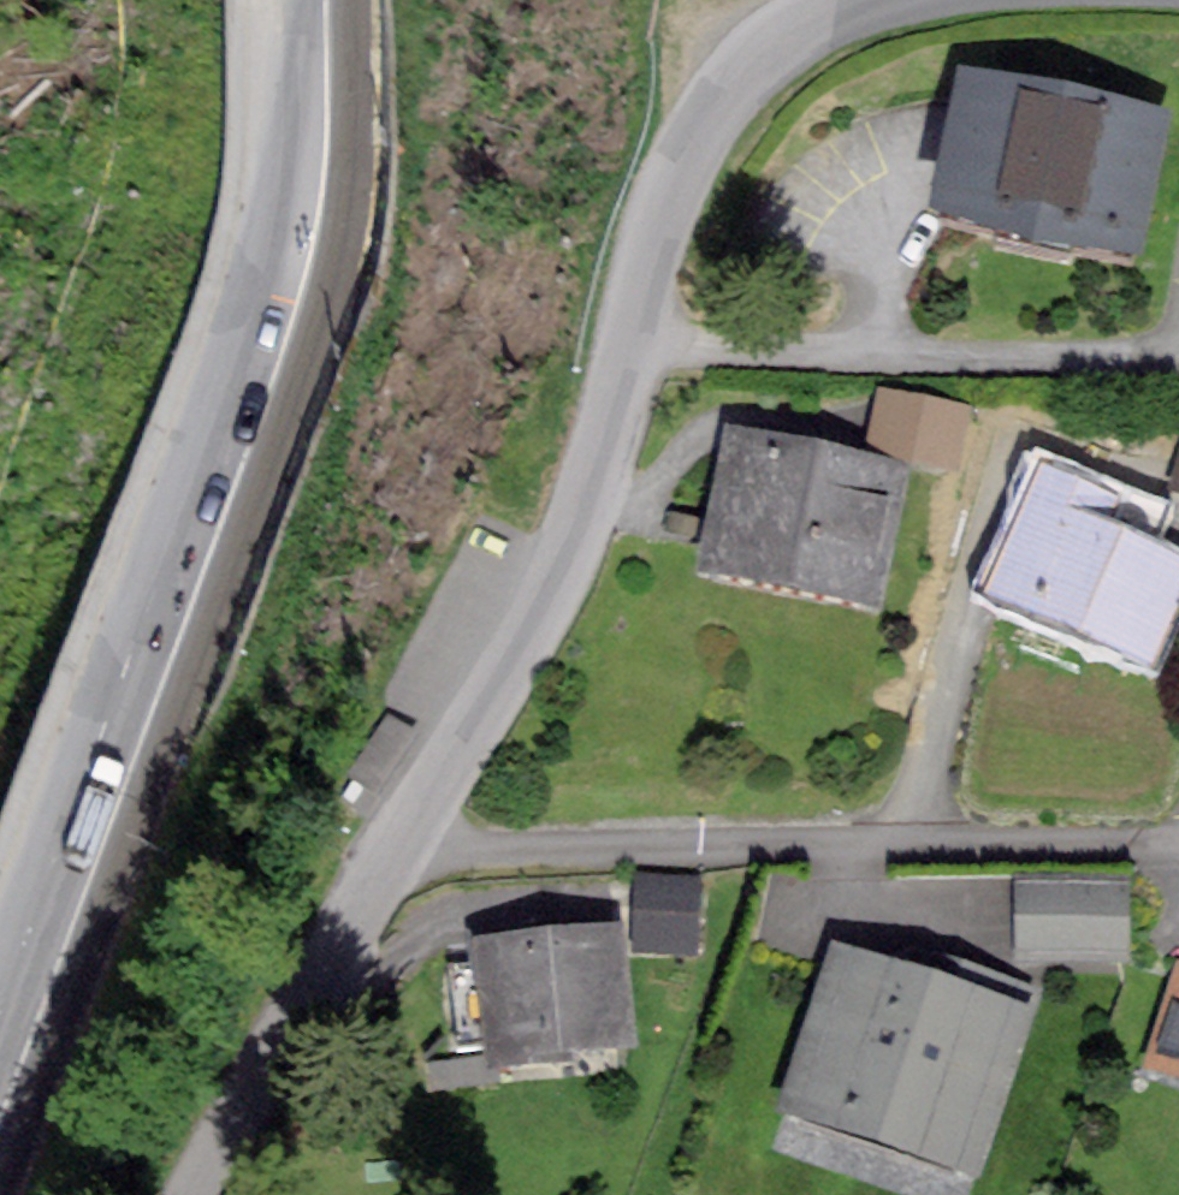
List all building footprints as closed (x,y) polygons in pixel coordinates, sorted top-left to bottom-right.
[(977,107),(948,234),(1131,275),(1159,148),(977,107)] [(963,465),(968,397),(871,390),(866,459),(963,465)] [(738,453),(709,586),(871,621),(899,488),(738,453)] [(988,604),(1153,670),(1178,607),(1178,582),(1093,547),(1108,512),(1037,484),(988,604)] [(1133,880),(1024,878),(1022,963),(1132,966),(1133,880)] [(695,881),(644,879),(642,943),(693,945),(695,881)] [(484,950),(499,1058),(628,1042),(614,933),(484,950)] [(1029,990),(958,967),(951,987),(838,949),(786,1104),(979,1169),(1032,1014),(1022,1011),(1029,990)] [(1150,1059),(1178,1067),(1178,961),(1150,1059)]
